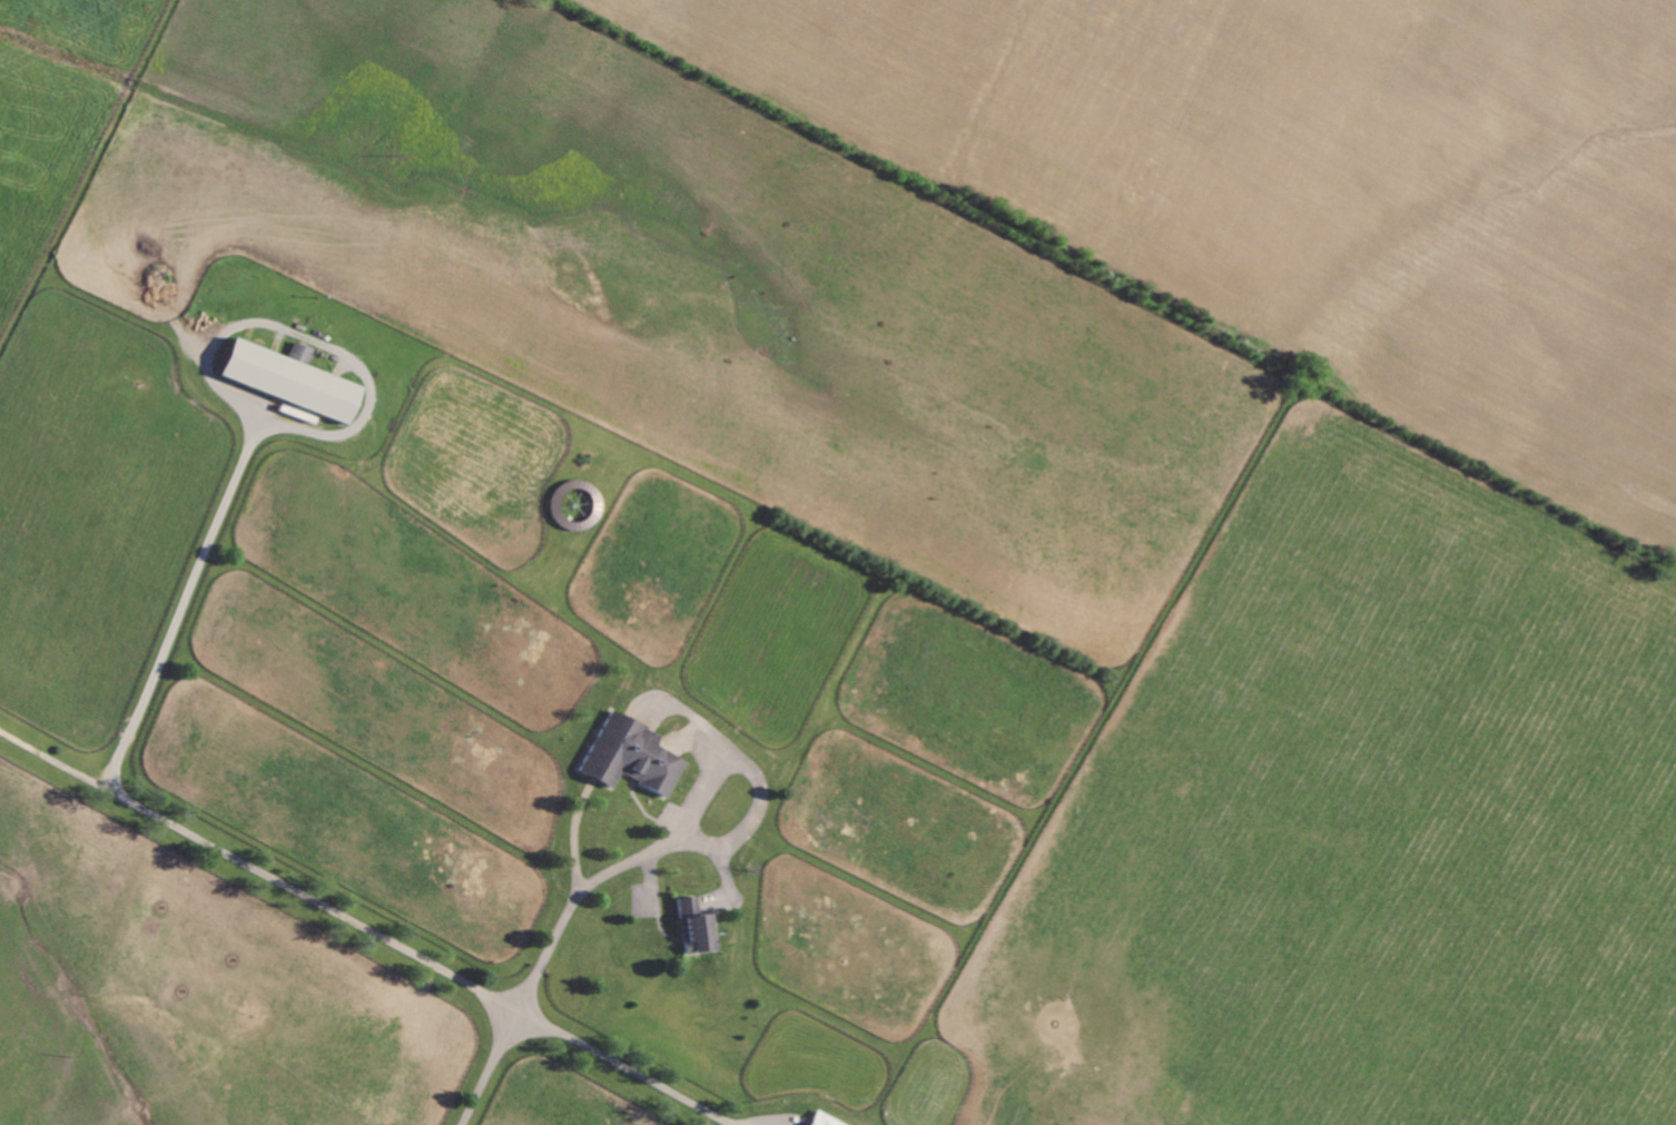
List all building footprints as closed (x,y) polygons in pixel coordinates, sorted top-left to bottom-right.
[(218,377),(347,424),(361,386),(231,339),(218,377)] [(307,365),(312,348),(291,342),(286,359),(307,365)] [(668,798),(685,760),(654,746),(660,734),(608,711),(580,773),(615,789),(626,765),(637,770),(632,781),(668,798)] [(676,899),(684,955),(715,951),(710,914),(697,916),(695,897),(676,899)] [(816,1112),(810,1124),(842,1124),(816,1112)]
